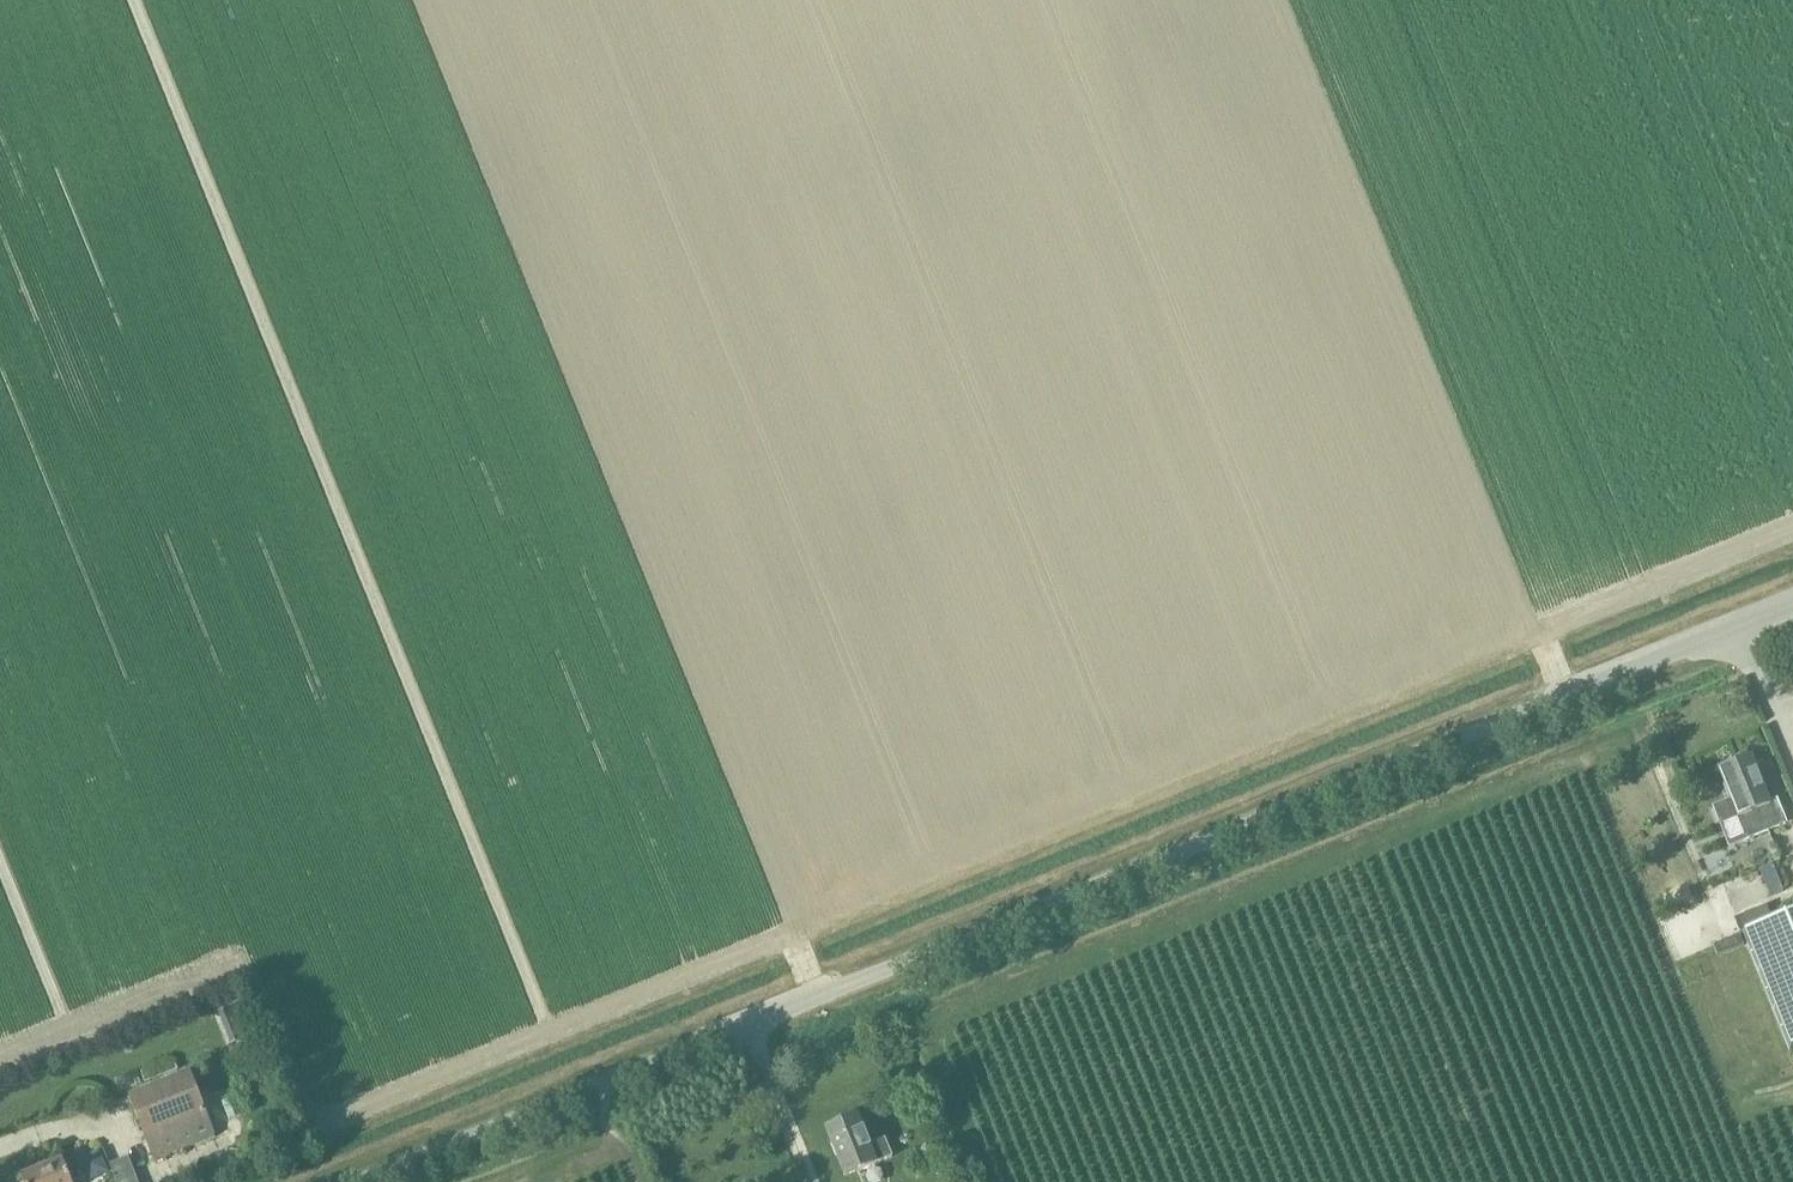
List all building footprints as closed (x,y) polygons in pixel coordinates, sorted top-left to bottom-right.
[(1748,754),(1717,767),(1738,816),(1747,838),(1779,824),(1770,801),(1768,802),(1748,754)] [(1726,838),(1740,833),(1732,812),(1718,817),(1726,838)] [(1741,934),(1789,1052),(1792,1051),(1792,913),(1741,934)] [(153,1161),(213,1137),(188,1072),(127,1096),(153,1161)] [(879,1177),(874,1164),(875,1163),(856,1114),(825,1126),(844,1176),(857,1171),(860,1181),(866,1181),(879,1177)] [(94,1147),(76,1151),(81,1172),(99,1168),(94,1147)] [(83,1178),(76,1159),(61,1162),(61,1161),(31,1172),(30,1168),(15,1173),(18,1181),(71,1181),(83,1178)]
